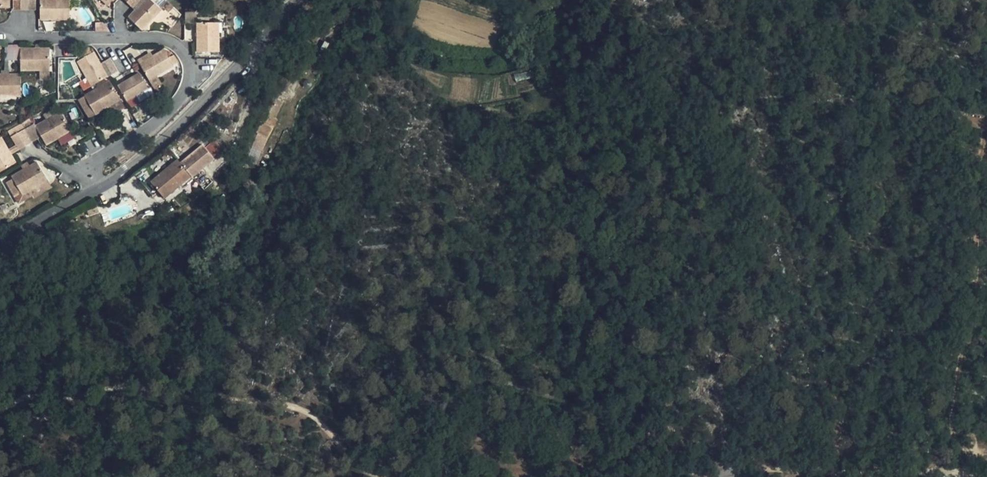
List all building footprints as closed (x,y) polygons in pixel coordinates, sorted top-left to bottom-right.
[(11,0),(0,0),(0,8),(11,8),(11,0)] [(70,0),(41,0),(41,9),(41,20),(71,19),(70,0)] [(152,0),(145,0),(129,17),(143,31),(163,10),(152,0)] [(197,22),(186,23),(186,35),(197,35),(197,22)] [(218,22),(197,22),(197,35),(197,52),(218,52),(218,22)] [(21,49),(21,45),(13,45),(13,61),(21,61),(21,71),(40,70),(51,70),(50,48),(21,49)] [(93,53),(89,46),(82,49),(86,56),(93,53)] [(130,47),(124,51),(131,64),(138,60),(130,47)] [(170,58),(165,50),(153,57),(140,64),(149,80),(154,78),(158,75),(174,66),(179,63),(175,55),(170,58)] [(172,51),(165,50),(170,58),(175,55),(172,51)] [(117,55),(125,67),(131,64),(124,51),(117,55)] [(109,76),(94,52),(93,53),(86,56),(77,62),(92,86),(109,76)] [(151,52),(138,60),(140,64),(153,57),(151,52)] [(118,71),(125,67),(117,55),(111,58),(118,71)] [(112,75),(118,71),(111,58),(105,62),(104,62),(112,75)] [(51,81),(51,70),(40,70),(40,81),(51,81)] [(149,89),(140,73),(129,79),(125,82),(118,86),(127,101),(136,96),(149,89)] [(129,79),(125,73),(121,75),(125,82),(129,79)] [(21,74),(10,74),(2,74),(0,74),(0,96),(22,96),(21,74)] [(82,81),(78,75),(67,82),(71,88),(82,81)] [(157,82),(154,78),(149,80),(154,87),(158,85),(157,82)] [(121,99),(111,81),(85,96),(78,100),(87,114),(94,110),(96,114),(109,107),(121,99)] [(141,104),(136,96),(127,101),(132,109),(141,104)] [(283,102),(273,97),(256,132),(258,133),(268,137),(269,138),(278,119),(275,118),(283,102)] [(126,108),(121,99),(109,107),(114,115),(126,108)] [(72,130),(61,111),(54,115),(47,120),(36,126),(42,137),(47,145),(58,139),(72,130)] [(54,115),(52,111),(44,116),(47,120),(54,115)] [(134,128),(126,115),(120,119),(127,132),(134,128)] [(21,123),(24,129),(33,124),(30,118),(21,123)] [(24,129),(21,123),(8,131),(11,137),(18,133),(24,129)] [(24,129),(32,142),(38,139),(42,137),(36,126),(34,124),(33,124),(24,129)] [(32,142),(24,129),(18,133),(25,146),(32,142)] [(76,137),(72,130),(58,139),(62,145),(76,137)] [(16,145),(19,150),(25,146),(18,133),(11,137),(16,145)] [(268,137),(258,133),(247,160),(256,164),(268,137)] [(2,137),(0,138),(0,173),(17,163),(12,154),(9,149),(2,137)] [(203,144),(181,162),(192,176),(193,177),(215,159),(203,144)] [(12,154),(19,150),(16,145),(9,149),(12,154)] [(192,176),(181,162),(178,159),(151,181),(165,199),(192,176)] [(49,181),(37,162),(29,166),(25,169),(12,177),(13,179),(6,183),(16,199),(23,195),(23,196),(32,191),(40,186),(48,181),(49,181)] [(40,186),(42,189),(44,192),(52,188),(48,181),(40,186)] [(34,195),(34,194),(32,191),(23,196),(26,200),(34,195)]
